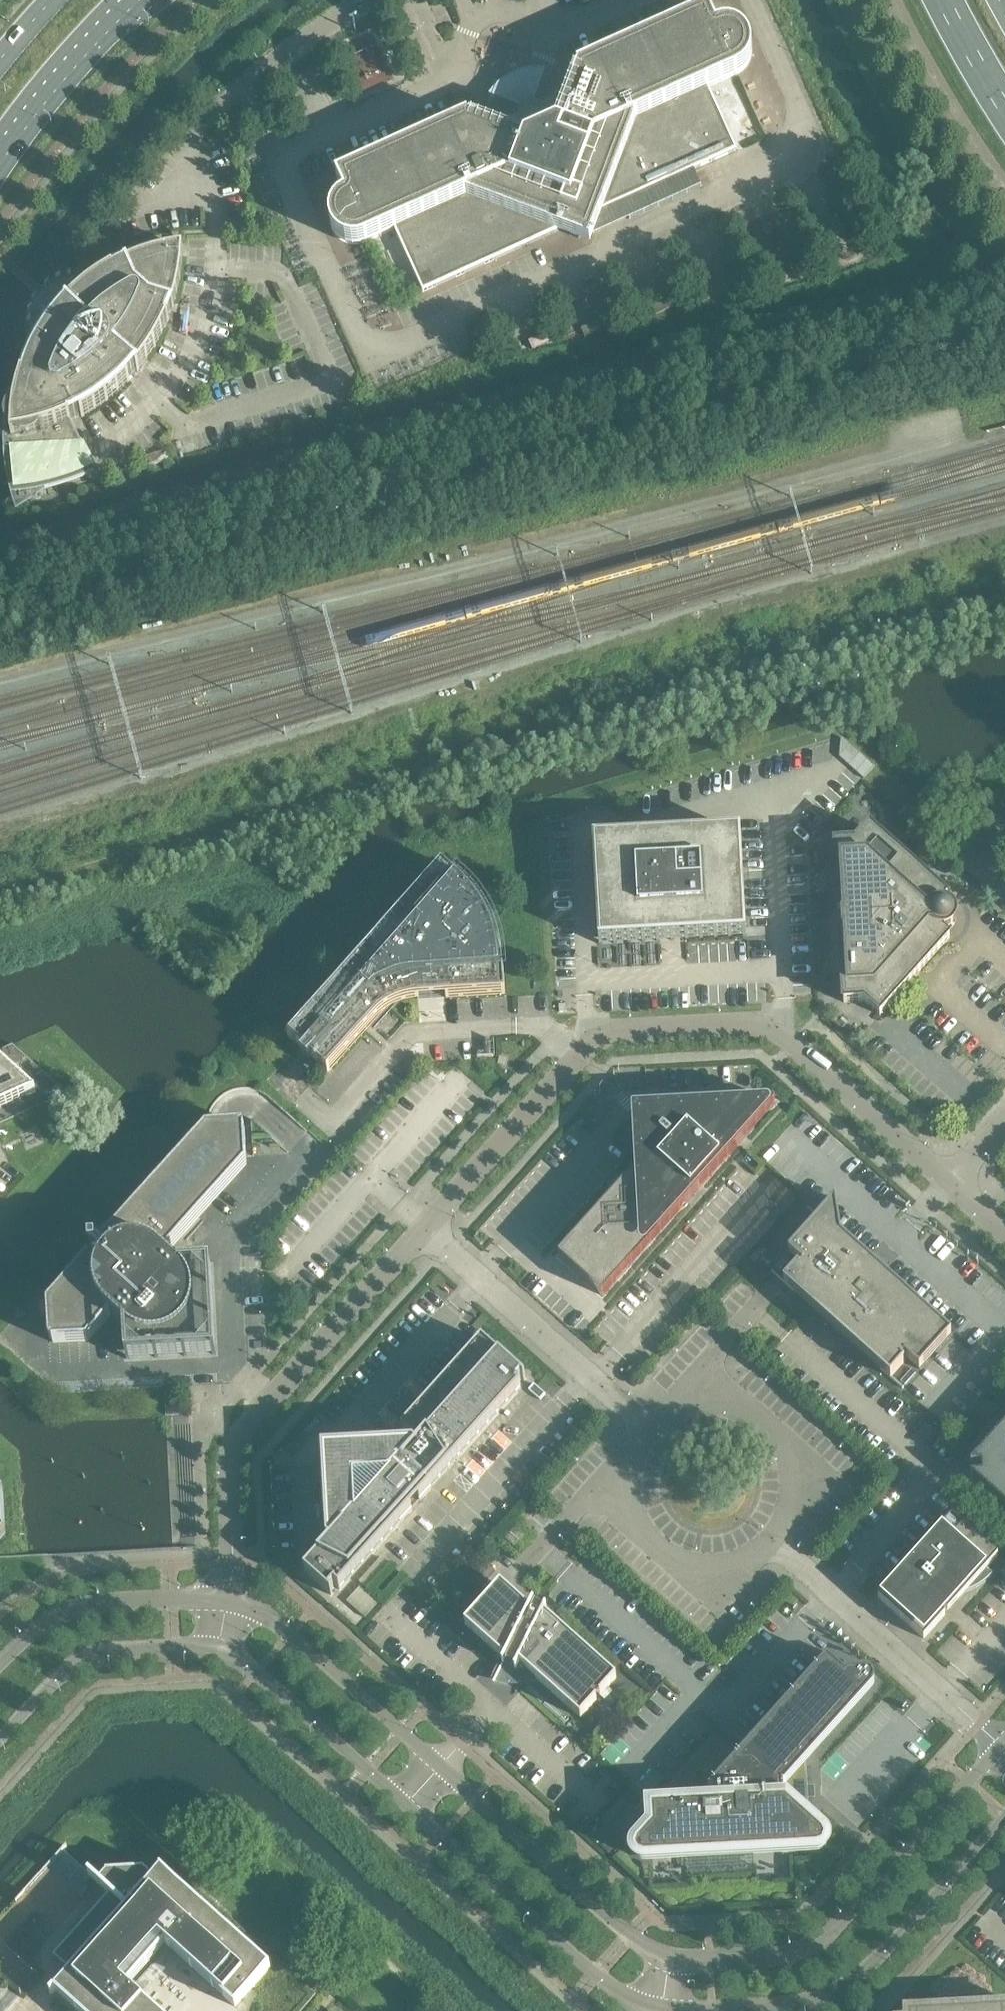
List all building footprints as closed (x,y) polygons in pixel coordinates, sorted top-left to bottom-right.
[(359,244),(365,242),(394,229),(422,292),(612,206),(737,150),(708,87),(737,74),(743,70),(747,65),(750,60),(752,53),(752,47),(750,41),(746,35),(741,30),(736,27),(729,26),(723,26),(717,29),(708,10),(579,69),(571,90),(487,128),(466,120),(336,179),(345,197),(339,200),(334,205),(331,211),(330,217),(330,223),(332,230),(335,235),(340,240),(346,243),(352,244),(359,244)] [(772,100),(755,102),(759,134),(775,132),(772,100)] [(101,279),(90,287),(89,286),(87,288),(88,289),(80,301),(71,312),(62,303),(57,309),(53,313),(63,322),(53,331),(42,340),(41,339),(39,342),(40,343),(35,352),(29,366),(27,365),(26,368),(28,369),(24,379),(22,379),(17,395),(10,393),(6,410),(5,419),(4,428),(4,455),(7,481),(9,489),(11,496),(16,511),(45,491),(70,483),(95,474),(71,421),(81,416),(81,418),(99,407),(115,394),(130,380),(128,379),(136,371),(137,372),(149,356),(160,338),(169,320),(167,319),(171,309),(173,309),(178,289),(182,269),(183,248),(163,252),(143,257),(123,265),(124,267),(114,271),(113,270),(111,272),(111,273),(101,279)] [(148,467),(168,460),(165,451),(145,458),(148,467)] [(947,899),(869,829),(856,844),(835,846),(839,912),(844,911),(844,918),(843,918),(844,930),(845,930),(845,936),(840,936),(843,1002),(864,1001),(880,1015),(949,937),(944,933),(943,904),(947,899)] [(741,832),(593,840),(599,944),(747,936),(741,832)] [(436,859),(283,1031),(297,1044),(294,1049),(304,1057),(315,1067),(318,1064),(327,1072),(405,986),(408,982),(413,980),(417,980),(445,978),(446,997),(505,994),(503,970),(502,952),(498,936),(492,919),(483,904),(472,891),(460,879),(436,859)] [(67,1092),(12,1043),(0,1049),(0,1122),(67,1092)] [(777,1101),(647,1108),(632,1109),(635,1170),(558,1257),(602,1296),(777,1101)] [(206,1128),(53,1300),(48,1305),(49,1343),(88,1341),(111,1315),(124,1327),(126,1359),(216,1354),(211,1264),(179,1266),(165,1254),(246,1164),(244,1126),(226,1127),(206,1128)] [(871,1263),(841,1236),(835,1199),(820,1216),(808,1205),(807,1207),(819,1218),(789,1252),(803,1265),(800,1268),(798,1266),(784,1280),(772,1269),(771,1271),(900,1386),(901,1385),(891,1376),(904,1362),(902,1359),(905,1356),(919,1369),(951,1334),(878,1269),(881,1265),(874,1259),(871,1263)] [(750,1257),(755,1262),(761,1256),(755,1251),(750,1257)] [(322,1450),(324,1480),(327,1541),(329,1543),(304,1571),(331,1595),(332,1593),(330,1591),(335,1585),(339,1590),(412,1509),(411,1508),(410,1509),(400,1500),(410,1489),(420,1498),(419,1499),(420,1500),(521,1387),(516,1383),(521,1378),(524,1380),(525,1378),(482,1339),(401,1429),(418,1444),(416,1447),(414,1445),(322,1450)] [(979,1454),(980,1455),(982,1485),(981,1486),(1004,1507),(1004,1425),(979,1454)] [(952,1515),(878,1597),(924,1638),(945,1614),(939,1609),(952,1594),(963,1592),(974,1588),(984,1581),(993,1573),(987,1568),(998,1555),(952,1515)] [(503,1537),(513,1546),(523,1534),(513,1525),(503,1537)] [(529,1610),(528,1609),(522,1603),(500,1584),(465,1624),(492,1649),(504,1659),(502,1664),(512,1668),(516,1661),(579,1718),(615,1679),(544,1614),(546,1609),(533,1602),(529,1610)] [(864,1691),(826,1657),(738,1755),(713,1733),(662,1790),(662,1805),(650,1806),(651,1831),(638,1845),(637,1849),(638,1853),(641,1856),(645,1857),(810,1845),(809,1824),(784,1801),(782,1781),(864,1691)] [(51,1994),(50,1993),(69,1971),(53,1956),(109,1894),(88,1875),(89,1873),(63,1849),(19,1898),(33,1911),(4,1943),(38,1974),(10,2006),(16,2010),(78,2010),(55,1990),(51,1994)] [(316,1994),(168,1861),(161,1869),(271,1967),(235,2007),(166,1944),(129,1985),(158,2010),(301,2010),(316,1994)] [(99,1881),(90,1872),(89,1873),(88,1875),(109,1894),(53,1956),(69,1971),(50,1993),(51,1994),(55,1990),(78,2010),(158,2010),(129,1985),(166,1944),(235,2007),(271,1967),(161,1869),(153,1878),(145,1871),(107,1873),(99,1881)]
